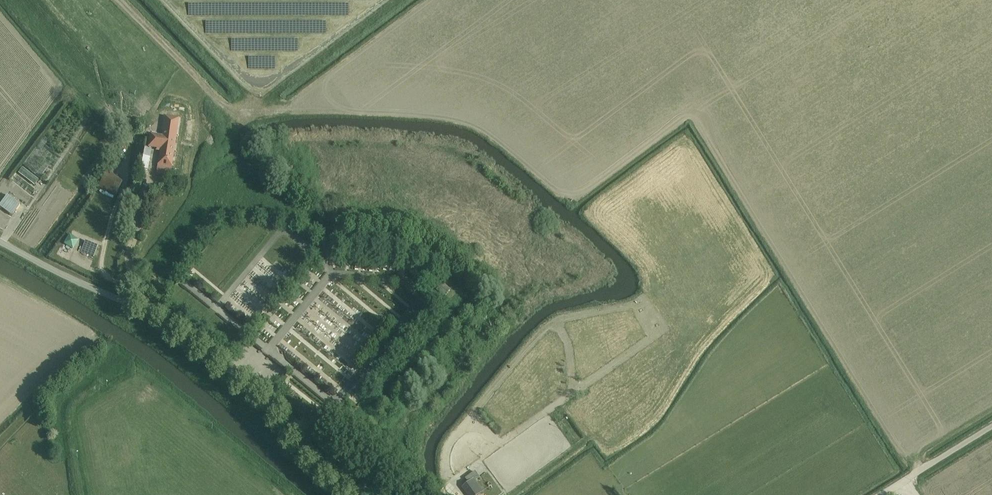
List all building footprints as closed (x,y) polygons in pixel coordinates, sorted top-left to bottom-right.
[(166,118),(164,131),(173,133),(174,124),(177,125),(178,120),(166,118)] [(151,134),(149,148),(161,149),(160,159),(171,160),(175,133),(173,133),(164,131),(163,135),(151,134)] [(20,205),(7,196),(0,206),(0,208),(12,217),(20,205)] [(437,290),(445,297),(450,291),(442,284),(437,290)] [(466,485),(473,494),(480,494),(483,493),(473,479),(468,483),(466,485)]
